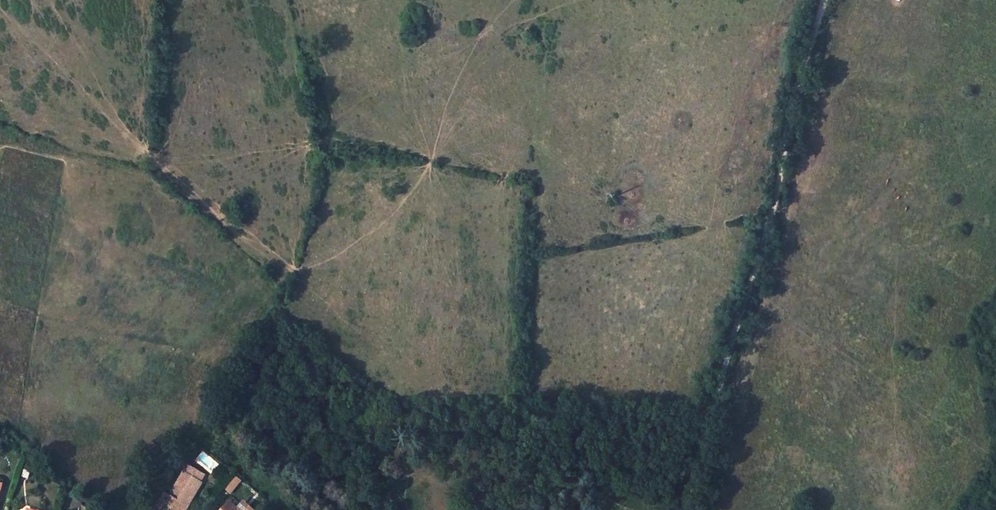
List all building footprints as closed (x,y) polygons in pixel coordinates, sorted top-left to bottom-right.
[(188,507),(202,483),(200,482),(204,476),(190,467),(186,474),(184,472),(166,503),(178,509),(182,504),(188,507)] [(237,508),(239,509),(254,509),(244,501),(237,508)] [(222,509),(239,509),(237,508),(229,502),(222,509)]
